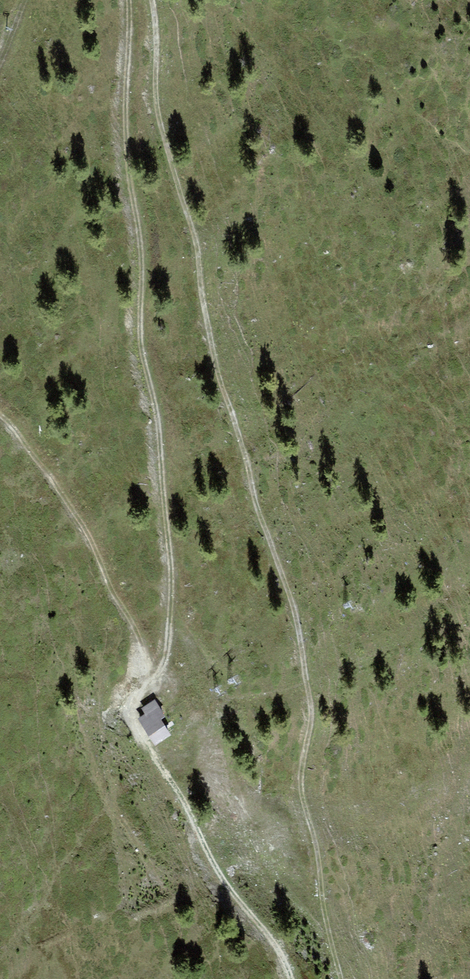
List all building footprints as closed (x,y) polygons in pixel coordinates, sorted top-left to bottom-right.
[(168,715),(158,700),(146,707),(150,713),(143,716),(158,742),(173,733),(164,719),(168,715)]
